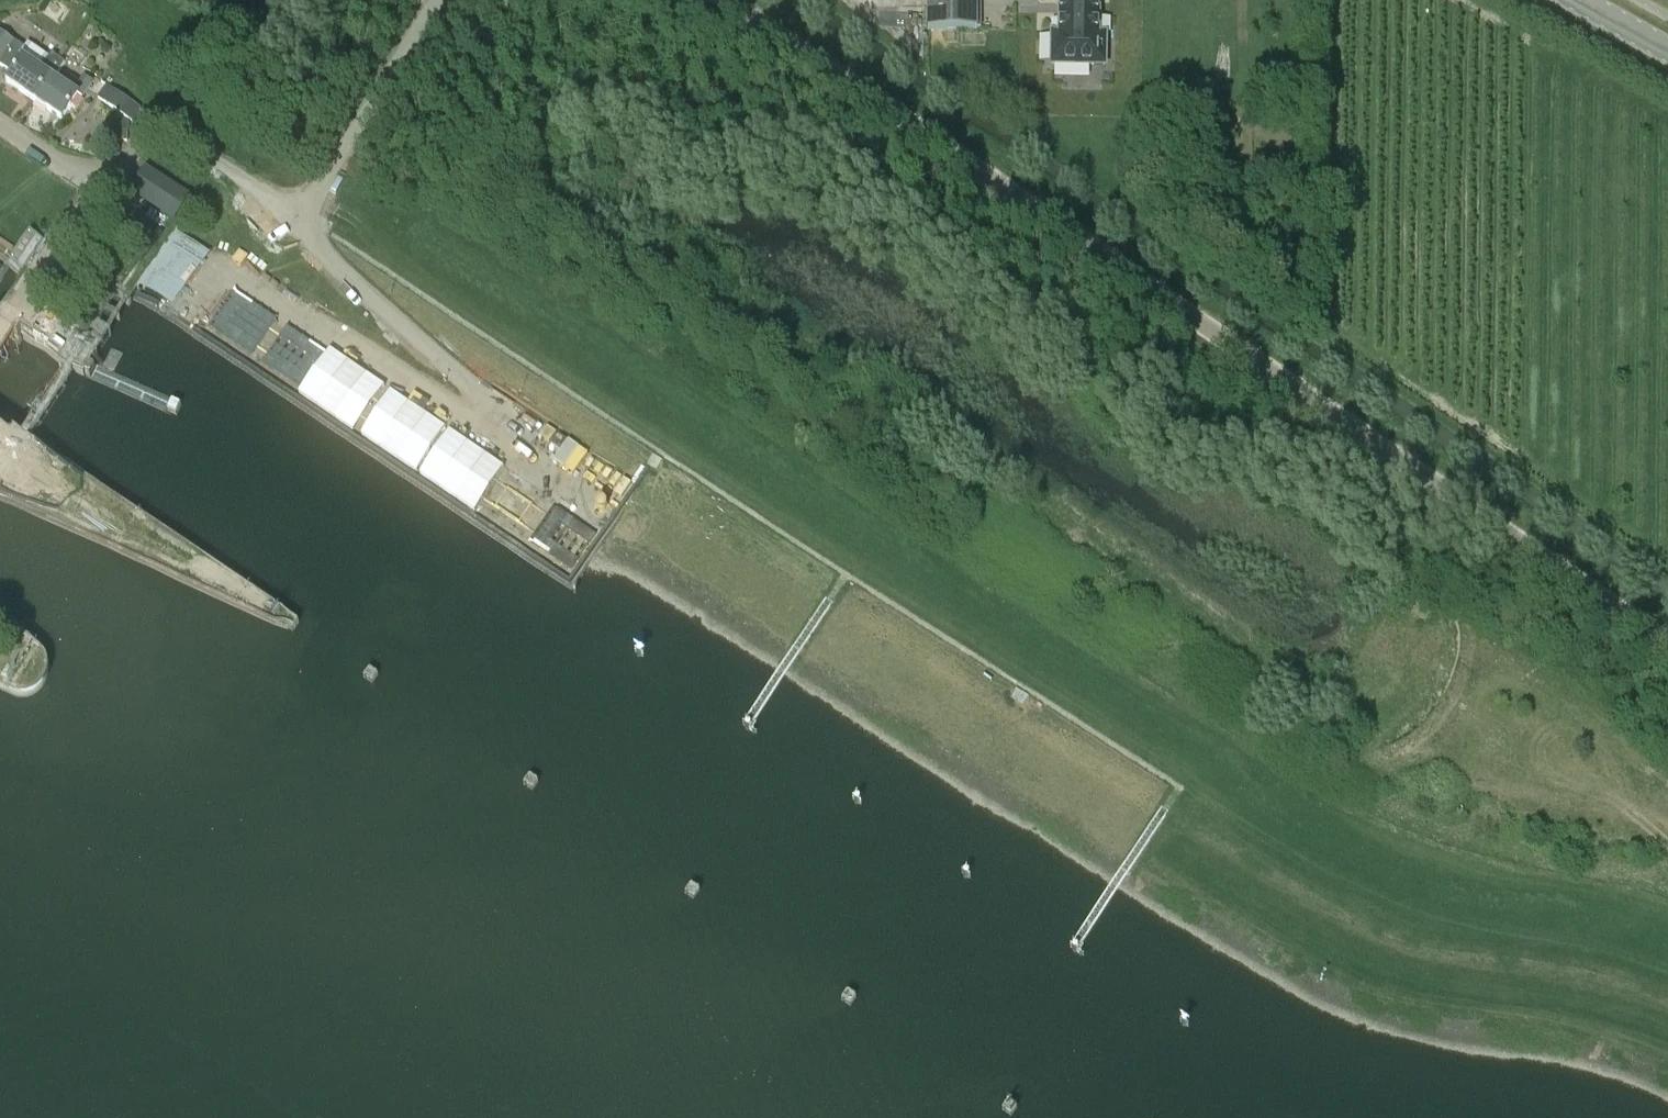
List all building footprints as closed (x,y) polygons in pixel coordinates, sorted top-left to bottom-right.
[(927,31),(976,31),(976,0),(927,0),(927,31)] [(1050,7),(1057,6),(1056,39),(1049,38),(1049,72),(1105,73),(1105,35),(1101,34),(1101,6),(1106,7),(1106,0),(1050,0),(1050,7)] [(0,33),(0,67),(1,66),(15,44),(0,33)] [(7,83),(34,102),(50,78),(54,81),(64,64),(61,62),(52,56),(50,58),(28,43),(24,50),(15,44),(1,66),(13,74),(7,83)] [(50,78),(34,102),(62,120),(77,97),(81,99),(93,83),(83,75),(79,83),(70,77),(63,88),(54,81),(50,78)] [(132,124),(141,110),(105,86),(96,99),(132,124)] [(148,207),(141,216),(163,230),(169,221),(174,224),(191,197),(146,168),(128,193),(148,207)] [(69,260),(45,299),(71,318),(97,278),(69,260)] [(166,403),(167,405),(175,409),(177,408),(179,401),(178,399),(171,396),(169,398),(166,403)]
